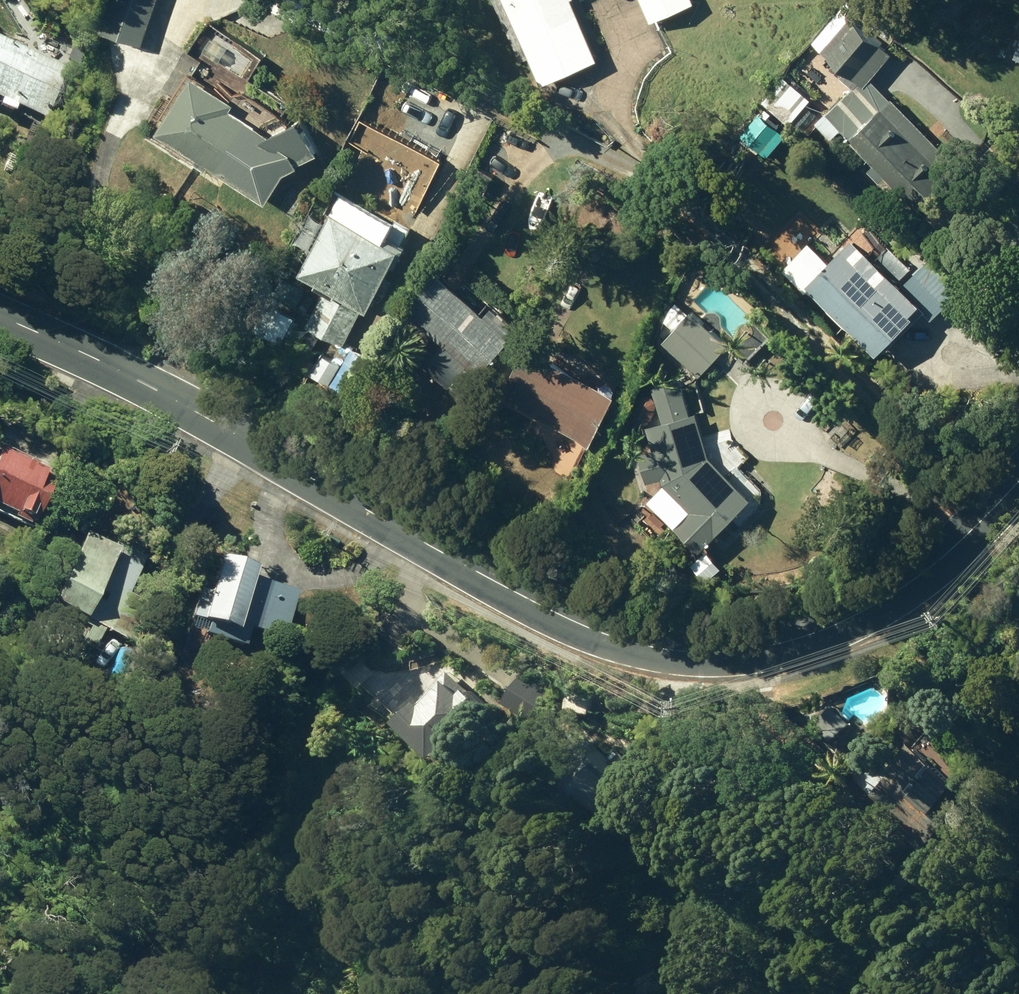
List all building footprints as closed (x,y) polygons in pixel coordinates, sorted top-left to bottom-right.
[(148,44),(163,0),(117,0),(107,30),(148,44)] [(547,85),(605,60),(579,0),(511,0),(547,85)] [(655,22),(700,2),(699,0),(645,0),(655,22)] [(892,176),(943,228),(971,200),(954,182),(966,170),(876,78),(898,52),(844,8),(816,41),(864,81),(831,113),(879,163),(872,170),(885,182),(892,176)] [(47,124),(68,69),(48,61),(58,36),(39,28),(29,53),(0,42),(0,105),(2,106),(0,110),(0,112),(15,118),(17,112),(47,124)] [(804,55),(814,64),(822,53),(813,45),(804,55)] [(225,172),(257,121),(239,110),(244,103),(201,76),(165,133),(225,172)] [(783,106),(797,119),(815,99),(801,86),(783,106)] [(279,135),(257,121),(225,172),(274,203),(293,173),(307,167),(305,163),(326,154),(312,121),(279,135)] [(310,324),(347,344),(369,306),(377,311),(411,248),(341,209),(307,273),(331,286),(310,324)] [(279,233),(289,239),(294,229),(284,223),(279,233)] [(817,240),(828,250),(840,237),(829,227),(817,240)] [(853,320),(887,355),(929,312),(937,320),(964,294),(931,262),(910,284),(906,280),(918,269),(895,247),(883,259),(864,238),(838,264),(815,242),(789,267),(847,325),(853,320)] [(411,311),(487,377),(521,337),(445,271),(411,311)] [(667,341),(702,377),(732,346),(697,311),(667,341)] [(508,397),(599,446),(626,395),(535,347),(508,397)] [(458,375),(463,377),(469,376),(472,370),(470,365),(465,362),(459,363),(456,369),(458,375)] [(685,523),(711,549),(750,509),(755,514),(762,507),(762,492),(737,467),(732,473),(714,455),(700,412),(698,413),(687,379),(657,388),(669,421),(651,428),(658,449),(642,453),(652,483),(666,478),(668,483),(697,511),(685,523)] [(643,424),(647,424),(650,423),(653,422),(661,404),(660,401),(658,397),(655,396),(651,394),(648,395),(645,397),(636,413),(637,416),(638,419),(640,422),(643,424)] [(36,529),(58,482),(38,473),(41,467),(4,450),(1,456),(0,456),(0,512),(36,529)] [(654,519),(662,524),(672,521),(677,513),(674,504),(666,500),(657,502),(652,510),(654,519)] [(105,632),(137,648),(173,571),(125,548),(122,557),(89,541),(56,611),(93,629),(87,641),(99,646),(105,632)] [(240,651),(288,665),(308,596),(257,581),(259,576),(221,565),(215,585),(206,582),(194,622),(207,626),(206,629),(243,640),(240,651)] [(206,656),(212,658),(218,654),(219,648),(216,642),(209,641),(204,644),(203,650),(206,656)] [(412,724),(458,757),(497,705),(451,671),(412,724)] [(509,703),(536,723),(558,692),(530,673),(509,703)] [(861,780),(919,833),(965,784),(906,731),(861,780)]
